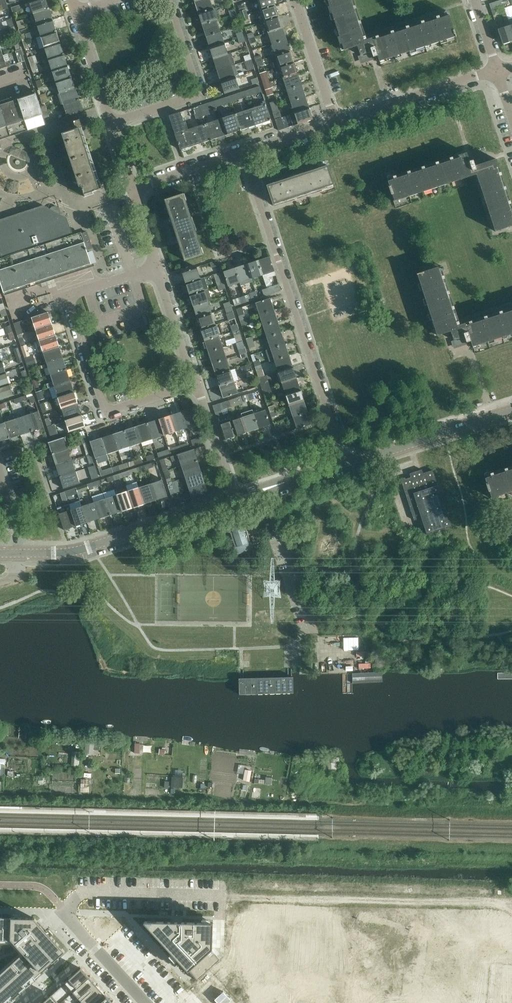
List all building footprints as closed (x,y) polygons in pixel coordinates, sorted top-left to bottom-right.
[(32,13),(50,8),(47,0),(34,0),(28,2),(32,13)] [(198,13),(213,9),(210,0),(201,0),(195,2),(198,13)] [(260,10),(275,5),(274,0),(257,0),(260,10)] [(360,55),(362,60),(377,56),(379,61),(455,36),(455,37),(456,37),(449,15),(365,43),(351,0),(328,0),(344,50),(357,46),(360,55)] [(501,0),(489,4),(491,9),(503,6),(501,0)] [(12,8),(13,13),(21,11),(19,5),(12,8)] [(260,10),(264,21),(279,16),(275,5),(260,10)] [(32,13),(36,25),(54,19),(50,8),(32,13)] [(198,13),(202,25),(217,20),(213,9),(198,13)] [(264,34),(268,33),(283,28),(279,16),(264,21),(260,22),(264,34)] [(36,25),(40,36),(57,31),(54,19),(36,25)] [(16,22),(19,29),(25,27),(23,20),(16,22)] [(202,25),(206,36),(221,32),(217,20),(202,25)] [(510,25),(498,29),(503,44),(511,41),(511,33),(510,25)] [(268,33),(272,44),(287,39),(283,28),(268,33)] [(40,36),(44,48),(61,42),(57,31),(40,36)] [(206,36),(210,48),(225,43),(221,32),(206,36)] [(272,44),(275,55),(290,51),(287,39),(272,44)] [(45,54),(47,59),(65,54),(61,42),(44,48),(38,50),(40,55),(45,54)] [(210,48),(213,59),(228,54),(225,43),(210,48)] [(16,51),(19,63),(25,61),(21,49),(16,51)] [(275,68),(279,67),(294,62),(290,51),(275,55),(271,57),(275,68)] [(47,59),(51,71),(69,65),(65,54),(47,59)] [(213,59),(217,71),(232,66),(228,54),(213,59)] [(252,59),(245,62),(248,70),(255,68),(252,59)] [(279,67),(283,78),(298,74),(294,62),(279,67)] [(51,71),(55,82),(72,76),(69,65),(51,71)] [(217,71),(221,82),(236,77),(232,66),(217,71)] [(259,73),(263,85),(270,82),(266,71),(259,73)] [(283,78),(287,90),(302,85),(298,74),(283,78)] [(55,82),(59,94),(76,88),(72,76),(55,82)] [(236,77),(221,82),(225,94),(240,89),(236,77)] [(287,90),(291,101),(305,96),(302,85),(287,90)] [(252,89),(254,95),(262,92),(260,86),(252,89)] [(59,94),(62,105),(80,99),(76,88),(59,94)] [(35,91),(17,96),(28,129),(45,123),(44,118),(42,112),(40,107),(35,91)] [(237,93),(230,96),(232,102),(239,99),(237,93)] [(0,102),(0,103),(10,135),(28,129),(17,96),(0,102)] [(232,102),(230,96),(222,98),(224,105),(232,102)] [(291,101),(294,113),(309,108),(305,96),(291,101)] [(80,99),(62,105),(66,117),(84,111),(80,99)] [(10,135),(0,103),(0,138),(10,135)] [(206,103),(200,106),(203,116),(210,114),(206,103)] [(251,109),(256,125),(271,120),(266,104),(251,109)] [(198,126),(190,129),(195,145),(211,140),(205,124),(203,116),(200,106),(193,108),(198,126)] [(271,108),(275,119),(281,117),(277,106),(271,108)] [(309,108),(294,113),(298,124),(313,119),(309,108)] [(236,114),(241,130),(256,125),(251,109),(236,114)] [(195,145),(190,129),(186,130),(180,112),(169,116),(175,134),(180,150),(195,145)] [(220,119),(226,135),(241,130),(236,114),(220,119)] [(281,117),(275,119),(279,130),(289,127),(287,121),(283,122),(281,117)] [(80,119),(74,121),(76,129),(62,133),(79,187),(81,186),(85,197),(86,197),(85,194),(102,189),(80,119)] [(205,124),(211,140),(226,135),(220,119),(205,124)] [(466,153),(458,155),(459,158),(388,181),(390,186),(389,186),(391,194),(392,194),(394,200),(393,201),(476,174),(495,231),(511,226),(511,216),(496,168),(499,167),(496,159),(487,162),(485,156),(469,161),(466,153)] [(328,165),(312,170),(297,175),(303,194),(334,184),(328,165)] [(297,175),(282,180),(267,185),(273,204),(303,194),(297,175)] [(174,229),(185,261),(203,254),(183,193),(165,199),(174,229)] [(2,260),(11,256),(29,251),(46,245),(64,239),(73,236),(67,217),(60,214),(60,210),(59,207),(56,206),(53,206),(50,209),(43,205),(0,219),(0,253),(2,260)] [(87,232),(73,236),(64,239),(75,272),(92,266),(87,249),(92,248),(87,232)] [(57,278),(75,272),(64,239),(46,245),(57,278)] [(46,245),(29,251),(39,283),(57,278),(46,245)] [(29,251),(11,256),(22,289),(39,283),(29,251)] [(2,260),(0,260),(0,282),(4,295),(22,289),(11,256),(2,260)] [(267,288),(269,294),(281,291),(278,282),(271,285),(267,274),(275,271),(270,256),(258,260),(263,275),(267,288)] [(251,279),(263,275),(258,260),(247,264),(251,279)] [(240,283),(251,279),(247,264),(235,268),(240,283)] [(182,272),(186,283),(201,278),(197,267),(182,272)] [(472,346),(511,333),(511,310),(458,328),(438,267),(417,274),(437,335),(451,331),(455,346),(471,341),(472,346)] [(228,286),(240,283),(235,268),(223,272),(228,286)] [(186,283),(189,295),(208,289),(205,277),(201,278),(186,283)] [(224,284),(217,286),(221,296),(227,294),(224,284)] [(267,288),(256,292),(258,298),(269,294),(267,288)] [(208,301),(212,300),(208,289),(189,295),(193,306),(208,301)] [(256,292),(244,296),(246,302),(258,298),(256,292)] [(246,302),(244,296),(232,299),(234,306),(246,302)] [(255,303),(259,314),(274,309),(270,298),(255,303)] [(193,306),(197,318),(212,313),(208,301),(193,306)] [(259,314),(263,326),(278,321),(274,309),(259,314)] [(31,318),(35,329),(52,323),(48,312),(31,318)] [(233,312),(227,314),(229,320),(235,318),(233,312)] [(197,318),(201,329),(216,324),(212,313),(197,318)] [(19,321),(14,323),(17,335),(23,333),(19,321)] [(263,326),(267,337),(282,332),(278,321),(263,326)] [(35,329),(38,341),(56,335),(52,323),(35,329)] [(204,341),(219,336),(223,334),(219,323),(216,324),(201,329),(204,341)] [(231,327),(233,331),(236,343),(242,341),(237,325),(231,327)] [(267,337),(270,348),(285,344),(282,332),(267,337)] [(38,341),(42,352),(60,346),(56,335),(38,341)] [(204,341),(208,352),(223,347),(219,336),(204,341)] [(270,348),(274,360),(289,355),(285,344),(270,348)] [(26,345),(21,346),(25,357),(29,355),(26,345)] [(42,352),(46,363),(63,358),(60,346),(42,352)] [(208,352),(212,363),(227,359),(223,347),(208,352)] [(251,355),(255,366),(261,364),(257,353),(251,355)] [(25,358),(28,368),(37,365),(34,355),(25,358)] [(274,360),(278,371),(293,367),(289,355),(274,360)] [(46,363),(50,375),(67,369),(63,358),(46,363)] [(212,363),(216,375),(231,370),(227,359),(212,363)] [(278,371),(282,383),(297,378),(293,367),(278,371)] [(47,388),(53,386),(71,381),(67,369),(50,375),(52,382),(46,384),(47,388)] [(216,375),(220,386),(234,382),(231,370),(216,375)] [(10,384),(7,372),(0,374),(0,387),(10,384)] [(282,383),(285,394),(300,389),(297,378),(282,383)] [(53,386),(57,398),(75,392),(71,381),(53,386)] [(234,382),(220,386),(223,398),(238,393),(234,382)] [(0,387),(0,400),(14,395),(10,384),(0,387)] [(285,394),(289,406),(304,401),(300,389),(285,394)] [(57,398),(61,409),(78,404),(75,392),(57,398)] [(21,396),(22,401),(29,398),(31,403),(36,402),(33,393),(21,396)] [(250,401),(247,394),(236,398),(238,405),(250,401)] [(289,406),(293,417),(308,412),(304,401),(289,406)] [(227,408),(224,402),(213,405),(216,416),(223,414),(221,410),(227,408)] [(61,409),(65,421),(82,415),(78,404),(61,409)] [(193,407),(182,411),(187,429),(199,425),(193,407)] [(38,410),(27,414),(33,431),(44,428),(38,410)] [(265,410),(254,413),(259,428),(270,424),(265,410)] [(182,411),(170,415),(176,432),(187,429),(182,411)] [(308,412),(293,417),(289,419),(291,425),(295,424),(297,429),(312,424),(308,412)] [(254,413),(242,417),(247,432),(259,428),(254,413)] [(27,414),(15,418),(21,435),(33,431),(27,414)] [(82,415),(65,421),(68,432),(86,427),(82,415)] [(170,415),(159,419),(164,436),(176,432),(170,415)] [(242,417),(231,421),(236,436),(247,432),(242,417)] [(15,418),(4,421),(9,439),(21,435),(15,418)] [(231,421),(230,418),(218,422),(224,440),(236,436),(231,421)] [(159,419),(147,422),(153,440),(164,436),(159,419)] [(4,421),(0,423),(0,442),(9,439),(4,421)] [(147,422),(136,426),(142,444),(153,440),(147,422)] [(48,428),(51,437),(58,435),(55,426),(48,428)] [(136,426),(124,430),(130,447),(142,444),(136,426)] [(124,430),(113,434),(119,451),(130,447),(124,430)] [(84,431),(79,432),(83,444),(88,442),(84,431)] [(113,434),(101,437),(107,455),(119,451),(113,434)] [(48,442),(52,454),(69,448),(66,436),(48,442)] [(203,436),(195,439),(191,440),(193,446),(197,444),(204,442),(203,436)] [(107,455),(101,437),(90,441),(96,459),(107,455)] [(52,454),(56,465),(73,460),(69,448),(52,454)] [(178,460),(181,466),(198,460),(194,449),(170,456),(172,462),(178,460)] [(146,456),(134,460),(136,465),(147,461),(146,456)] [(160,460),(164,471),(168,470),(164,458),(160,460)] [(56,465),(60,477),(77,471),(73,460),(56,465)] [(134,460),(123,464),(124,469),(136,465),(134,460)] [(181,466),(184,478),(202,472),(198,460),(181,466)] [(123,464),(111,468),(113,472),(124,469),(123,464)] [(145,465),(133,469),(135,473),(146,469),(145,465)] [(113,472),(111,468),(102,471),(101,468),(99,469),(101,476),(113,472)] [(135,473),(133,469),(122,473),(123,477),(135,473)] [(410,473),(411,477),(401,480),(414,520),(422,518),(427,534),(451,526),(433,470),(423,473),(422,469),(410,473)] [(511,491),(511,469),(485,478),(487,482),(486,483),(488,491),(489,491),(491,497),(490,497),(491,498),(511,491)] [(164,471),(167,483),(172,482),(168,470),(164,471)] [(77,471),(60,477),(63,489),(81,483),(77,471)] [(184,478),(188,489),(206,483),(202,472),(184,478)] [(162,479),(150,483),(156,500),(168,496),(162,479)] [(129,489),(140,485),(138,481),(128,484),(129,489)] [(167,483),(171,495),(177,493),(175,488),(174,489),(172,482),(167,483)] [(150,483),(139,486),(145,504),(156,500),(150,483)] [(206,483),(188,489),(192,501),(210,495),(206,483)] [(139,486),(128,490),(133,508),(145,504),(139,486)] [(128,490),(116,494),(122,511),(133,508),(128,490)] [(177,493),(171,495),(175,506),(180,504),(177,493)] [(116,494),(105,498),(110,515),(122,511),(116,494)] [(105,498),(93,501),(99,519),(110,515),(105,498)] [(76,526),(70,509),(67,500),(64,501),(65,506),(66,510),(59,513),(65,530),(76,526)] [(93,501),(82,505),(87,523),(99,519),(93,501)] [(82,505),(70,509),(76,526),(87,523),(82,505)] [(228,526),(235,547),(250,542),(244,521),(228,526)] [(256,524),(250,526),(252,533),(258,531),(256,524)] [(368,663),(367,647),(355,647),(356,663),(368,663)] [(293,677),(239,678),(239,694),(293,693),(293,677)] [(182,785),(183,776),(174,776),(173,785),(182,785)] [(103,882),(115,882),(115,871),(103,871),(103,882)] [(64,951),(35,918),(0,917),(0,945),(11,945),(22,956),(0,976),(0,1002),(7,1002),(64,951)] [(170,921),(145,921),(143,922),(197,980),(220,960),(211,949),(212,948),(213,922),(182,922),(182,923),(170,923),(170,921)] [(69,978),(65,983),(73,992),(77,988),(89,977),(81,968),(69,978)] [(89,977),(77,988),(84,996),(96,985),(89,977)] [(84,996),(91,1002),(94,1002),(104,993),(96,985),(84,996)] [(491,989),(482,988),(481,1002),(490,1002),(491,989)] [(94,1002),(110,1002),(112,1002),(104,993),(94,1002)] [(43,1002),(59,1002),(51,995),(43,1002)]
